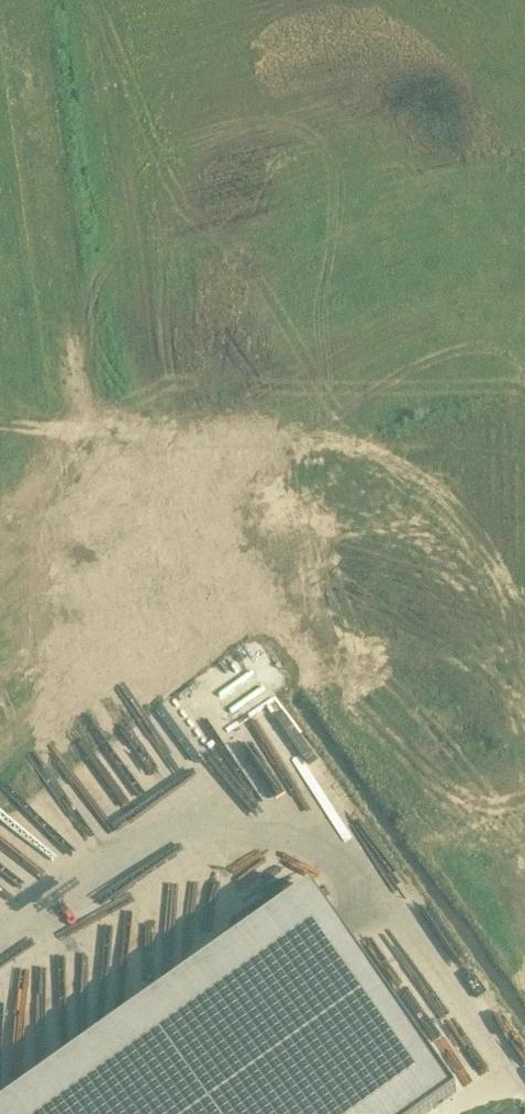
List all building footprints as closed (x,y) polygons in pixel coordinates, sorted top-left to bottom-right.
[(457,1094),(311,889),(0,1109),(0,1113),(428,1113),(457,1094)]
